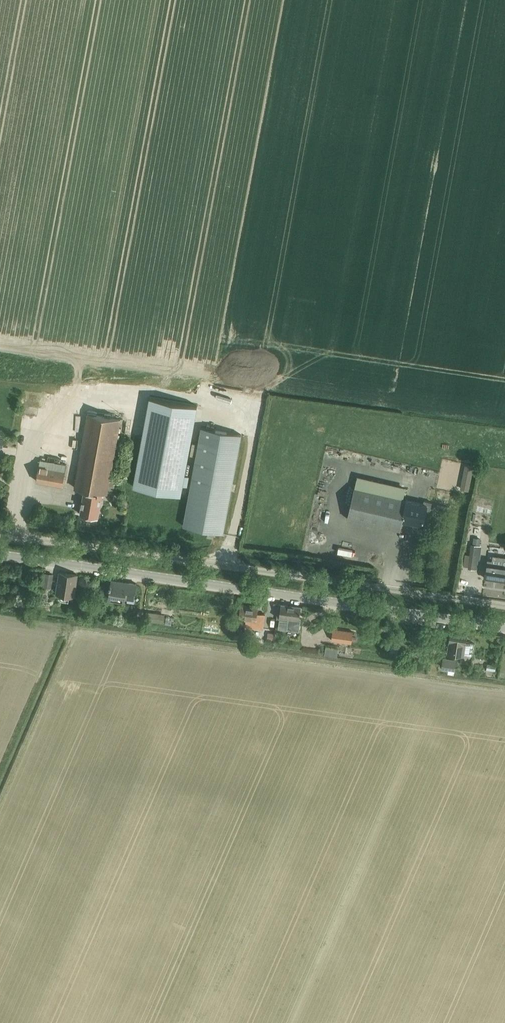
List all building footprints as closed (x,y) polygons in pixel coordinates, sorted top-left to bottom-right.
[(150,398),(133,486),(181,495),(182,485),(188,486),(190,476),(184,475),(197,407),(150,398)] [(88,414),(75,488),(83,489),(84,490),(103,493),(108,494),(109,489),(111,489),(114,490),(115,487),(116,480),(110,479),(121,420),(117,419),(102,417),(88,414)] [(197,456),(184,526),(223,533),(242,435),(202,427),(199,444),(192,443),(190,455),(197,456)] [(40,460),(36,481),(63,485),(67,465),(40,460)] [(465,464),(460,489),(469,491),(474,466),(465,464)] [(355,488),(347,518),(400,531),(403,520),(423,525),(427,511),(431,512),(433,502),(427,501),(424,500),(423,504),(355,488)] [(84,490),(80,514),(99,517),(103,493),(84,490)] [(473,544),(471,544),(468,568),(477,570),(479,558),(480,558),(482,546),(480,545),(473,544)] [(504,581),(504,564),(487,561),(484,578),(504,581)] [(60,572),(57,591),(63,592),(62,598),(75,600),(78,574),(60,572)] [(45,573),(43,586),(52,587),(54,574),(45,573)] [(112,580),(109,599),(126,601),(126,597),(135,599),(137,584),(112,580)] [(280,604),(278,618),(280,618),(280,619),(278,628),(299,631),(301,619),(299,618),(301,607),(282,604),(280,604)] [(247,617),(246,622),(246,626),(263,628),(266,615),(257,613),(258,608),(242,606),(240,616),(247,617)] [(165,614),(147,611),(145,620),(164,623),(165,614)] [(352,643),(353,632),(333,629),(332,640),(352,643)] [(451,629),(447,651),(464,653),(464,652),(473,653),(474,644),(466,643),(468,631),(451,629)] [(298,632),(289,630),(288,641),(296,642),(298,632)] [(394,644),(391,651),(397,654),(401,647),(394,644)] [(441,667),(449,668),(455,669),(456,658),(443,657),(441,667)]
